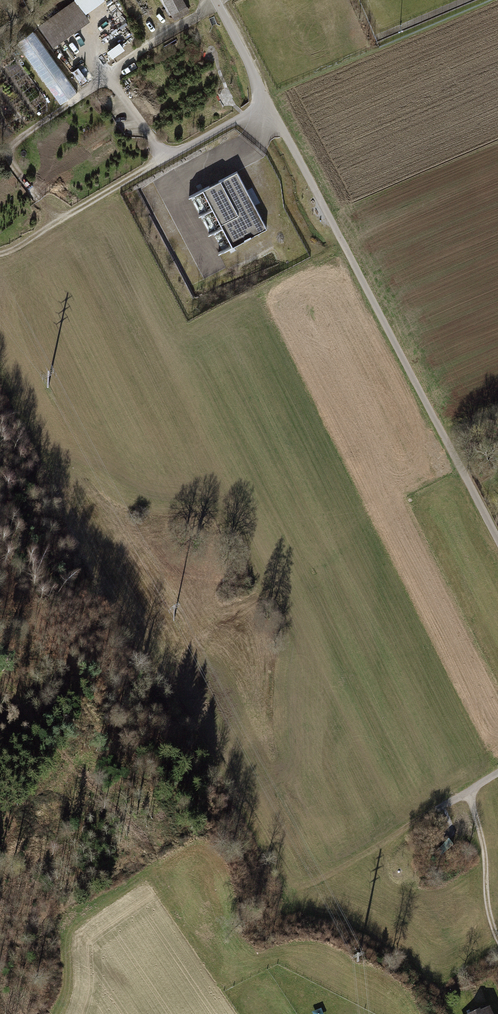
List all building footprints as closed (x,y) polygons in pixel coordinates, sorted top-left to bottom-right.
[(76,0),(38,27),(54,48),(91,22),(76,0)] [(171,19),(189,11),(184,0),(162,0),(171,19)] [(78,92),(36,30),(18,41),(60,104),(78,92)] [(110,52),(114,57),(126,48),(121,43),(110,52)] [(215,183),(204,189),(209,198),(219,216),(234,245),(267,227),(237,171),(229,176),(215,183)]
